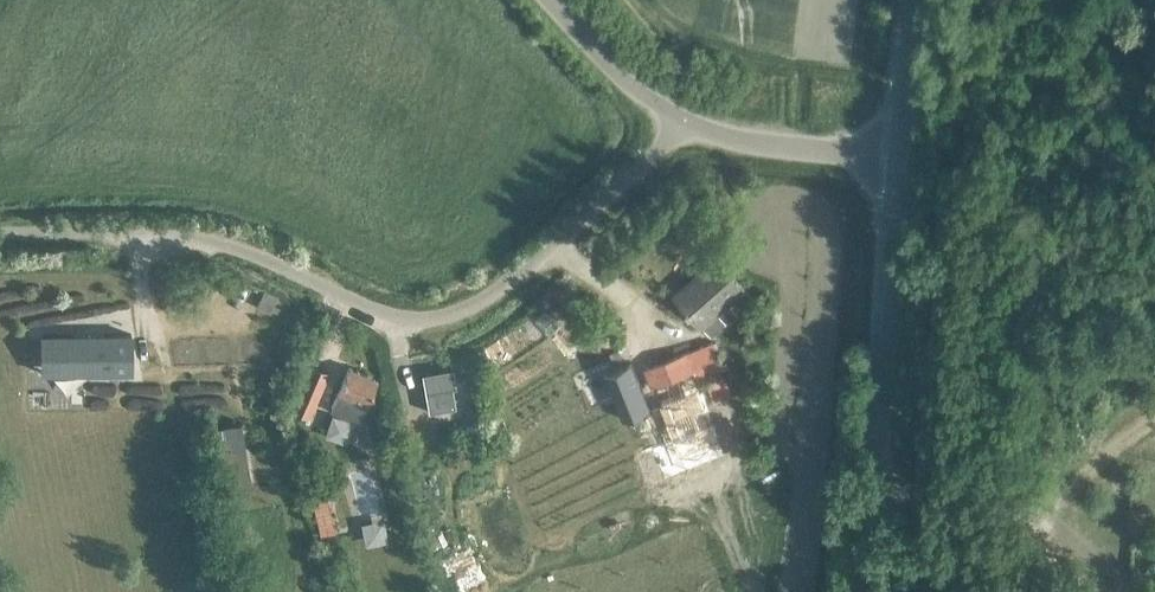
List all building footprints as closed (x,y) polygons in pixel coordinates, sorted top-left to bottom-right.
[(702,323),(745,286),(718,254),(675,291),(702,323)] [(131,333),(53,334),(53,372),(131,372),(131,333)] [(677,446),(720,430),(698,375),(723,366),(712,340),(646,366),(677,446)] [(443,346),(413,352),(422,389),(448,383),(443,364),(447,363),(443,346)] [(631,354),(606,364),(622,404),(646,395),(631,354)] [(324,370),(309,363),(291,404),(306,410),(324,370)] [(357,424),(359,418),(377,379),(350,367),(339,392),(331,411),(357,424)] [(240,422),(214,426),(223,479),(249,475),(240,422)]
